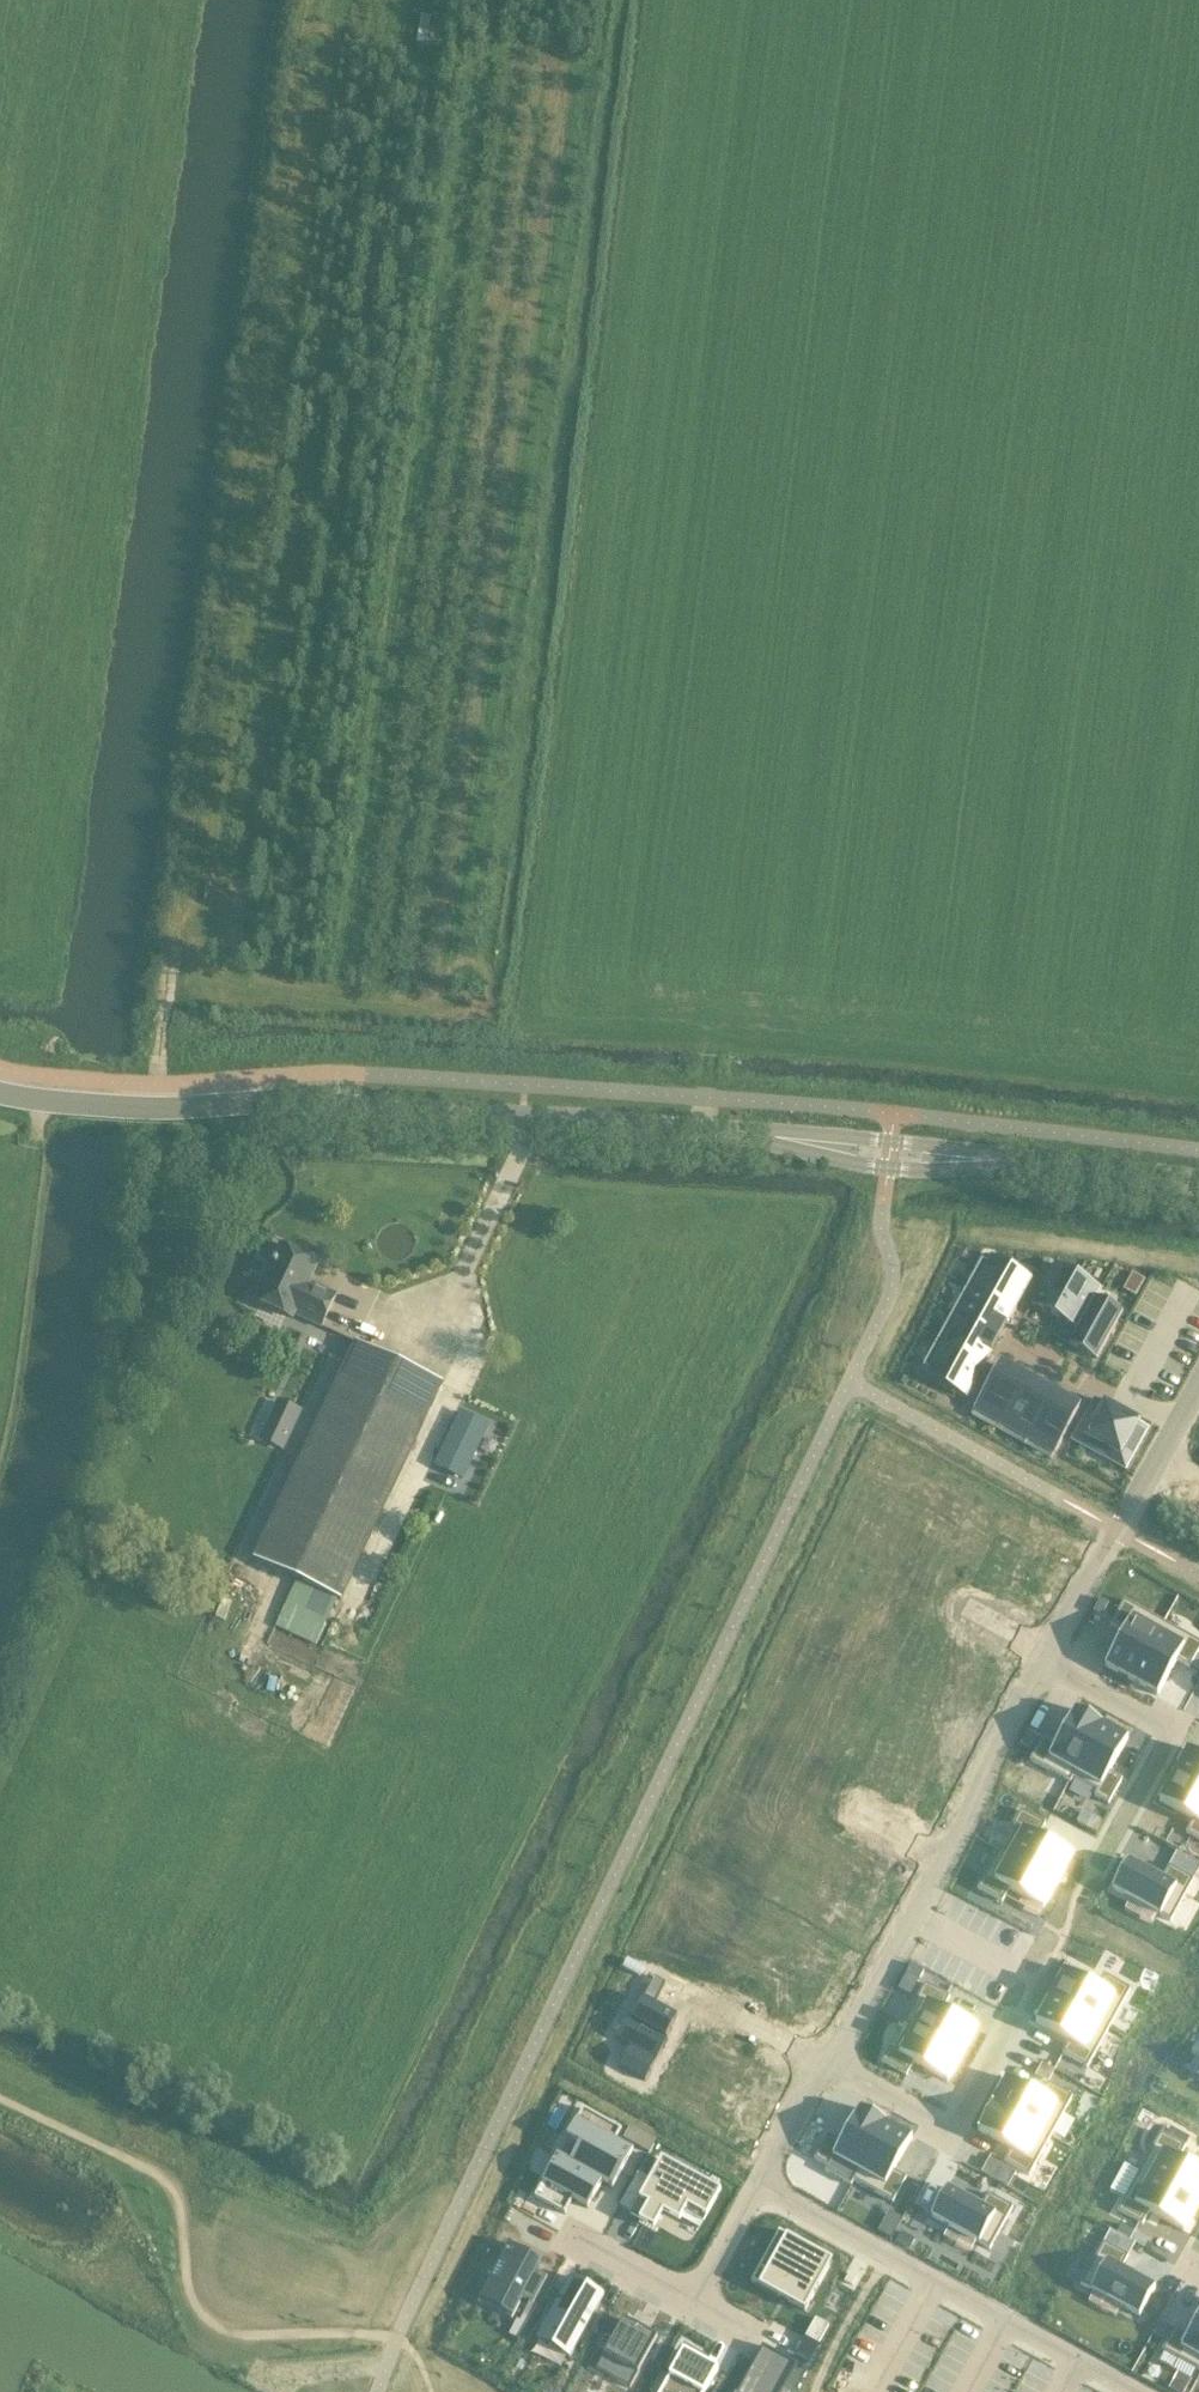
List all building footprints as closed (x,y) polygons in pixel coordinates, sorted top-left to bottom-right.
[(281,1246),(255,1300),(292,1318),(294,1313),(321,1326),(336,1296),(305,1282),(304,1278),(312,1260),(281,1246)] [(983,1260),(968,1287),(1014,1313),(1033,1279),(1032,1278),(1028,1285),(989,1263),(992,1257),(991,1256),(987,1262),(983,1260)] [(1054,1264),(1031,1306),(1055,1319),(1078,1277),(1054,1264)] [(1078,1277),(1055,1319),(1076,1330),(1077,1331),(1095,1299),(1096,1300),(1101,1290),(1078,1277)] [(968,1287),(953,1313),(1000,1339),(1014,1313),(968,1287)] [(1076,1330),(1068,1345),(1097,1361),(1123,1313),(1122,1312),(1121,1314),(1096,1300),(1095,1299),(1077,1331),(1076,1330)] [(953,1313),(938,1340),(985,1366),(1000,1339),(953,1313)] [(938,1340),(924,1367),(928,1370),(925,1376),(926,1377),(929,1370),(969,1392),(965,1399),(967,1399),(985,1366),(938,1340)] [(299,1580),(338,1599),(340,1600),(442,1383),(356,1343),(254,1559),(299,1580)] [(999,1365),(975,1408),(976,1409),(976,1408),(1002,1423),(1025,1381),(999,1366),(1000,1366),(999,1365)] [(1025,1381),(1002,1423),(1029,1437),(1052,1396),(1025,1381)] [(1052,1396),(1029,1437),(1055,1452),(1056,1453),(1079,1410),(1078,1410),(1052,1396)] [(1094,1399),(1090,1407),(1102,1414),(1106,1406),(1094,1399)] [(282,1449),(299,1412),(280,1403),(263,1440),(282,1449)] [(1087,1440),(1083,1449),(1114,1466),(1119,1457),(1124,1449),(1128,1440),(1133,1432),(1138,1423),(1106,1406),(1102,1414),(1097,1423),(1092,1431),(1087,1440)] [(1090,1407),(1085,1416),(1097,1423),(1102,1414),(1090,1407)] [(461,1409),(435,1464),(466,1478),(492,1423),(461,1409)] [(1085,1416),(1080,1425),(1092,1431),(1097,1423),(1085,1416)] [(1138,1423),(1133,1432),(1145,1438),(1150,1430),(1138,1423)] [(1080,1425),(1075,1433),(1087,1440),(1092,1431),(1080,1425)] [(1133,1432),(1128,1440),(1141,1447),(1145,1438),(1133,1432)] [(1075,1433),(1071,1442),(1083,1449),(1087,1440),(1075,1433)] [(1128,1440),(1124,1449),(1136,1455),(1141,1447),(1128,1440)] [(1124,1449),(1119,1457),(1131,1464),(1136,1455),(1124,1449)] [(1119,1457),(1114,1466),(1126,1473),(1127,1472),(1131,1464),(1119,1457)] [(338,1599),(299,1580),(288,1603),(327,1621),(338,1599)] [(1101,1600),(1093,1612),(1102,1617),(1109,1604),(1101,1600)] [(1124,1633),(1105,1667),(1132,1682),(1164,1623),(1125,1601),(1111,1626),(1124,1633)] [(1132,1682),(1158,1696),(1177,1662),(1190,1669),(1198,1653),(1198,1642),(1164,1623),(1132,1682)] [(1044,1737),(1030,1762),(1071,1784),(1074,1779),(1072,1778),(1102,1725),(1076,1710),(1057,1744),(1044,1737)] [(1102,1725),(1072,1778),(1074,1779),(1097,1792),(1094,1797),(1109,1805),(1123,1780),(1110,1773),(1128,1739),(1102,1725)] [(1027,1732),(1020,1745),(1029,1749),(1036,1737),(1027,1732)] [(1174,1776),(1198,1790),(1198,1755),(1189,1749),(1174,1776)] [(1160,1802),(1194,1821),(1186,1834),(1198,1841),(1198,1790),(1174,1776),(1160,1802)] [(1005,1852),(1005,1853),(1058,1883),(1073,1857),(1039,1838),(1046,1825),(1021,1811),(1013,1826),(1018,1829),(1005,1852)] [(1000,1849),(978,1890),(1003,1904),(1010,1891),(1044,1909),(1058,1883),(1005,1853),(1005,1852),(1000,1849)] [(1169,1867),(1194,1881),(1198,1872),(1198,1866),(1177,1853),(1169,1867)] [(1128,1861),(1112,1890),(1171,1923),(1194,1881),(1169,1867),(1162,1880),(1128,1861)] [(912,1964),(907,1973),(920,1980),(925,1972),(912,1964)] [(1065,1971),(1051,1997),(1109,2030),(1131,1990),(1106,1977),(1099,1990),(1065,1971)] [(628,2018),(616,2038),(630,2046),(619,2066),(646,2081),(668,2040),(666,2039),(678,2018),(654,2005),(666,1984),(655,1978),(632,2020),(628,2018)] [(926,1984),(903,2025),(908,2028),(909,2026),(963,2056),(977,2030),(943,2011),(950,1998),(926,1984)] [(1051,1997),(1036,2024),(1070,2042),(1063,2055),(1088,2069),(1109,2030),(1051,1997)] [(890,2048),(882,2063),(907,2077),(914,2064),(948,2082),(963,2056),(909,2026),(908,2028),(895,2051),(890,2048)] [(1007,2079),(993,2105),(1051,2137),(1073,2098),(1048,2084),(1041,2097),(1007,2079)] [(993,2105),(978,2131),(1012,2150),(1005,2163),(1030,2177),(1051,2137),(993,2105)] [(828,2136),(815,2160),(829,2169),(835,2158),(858,2171),(860,2172),(886,2123),(860,2109),(841,2143),(828,2136)] [(558,2156),(535,2198),(566,2215),(573,2201),(586,2208),(588,2209),(589,2208),(593,2201),(603,2183),(611,2188),(613,2189),(614,2188),(619,2179),(634,2152),(619,2144),(616,2142),(622,2131),(584,2110),(571,2133),(567,2140),(580,2147),(571,2163),(558,2156)] [(858,2171),(853,2182),(893,2204),(907,2179),(894,2172),(913,2138),(886,2123),(860,2172),(858,2171)] [(1140,2173),(1198,2205),(1198,2204),(1198,2172),(1179,2160),(1186,2147),(1161,2134),(1140,2173)] [(643,2135),(637,2147),(649,2153),(655,2142),(643,2135)] [(642,2218),(640,2221),(655,2230),(664,2213),(680,2222),(687,2209),(705,2219),(705,2218),(707,2218),(721,2193),(683,2171),(662,2160),(654,2175),(640,2200),(648,2205),(641,2217),(642,2218)] [(1140,2173),(1118,2212),(1143,2226),(1150,2213),(1184,2232),(1198,2205),(1140,2173)] [(947,2189),(932,2218),(990,2250),(1013,2208),(989,2195),(981,2208),(947,2189)] [(1122,2226),(1117,2235),(1130,2242),(1135,2233),(1122,2226)] [(770,2250),(759,2270),(785,2284),(780,2291),(792,2298),(789,2303),(806,2312),(830,2268),(809,2257),(812,2251),(780,2232),(779,2234),(782,2236),(773,2252),(770,2250)] [(508,2244),(478,2302),(480,2303),(481,2301),(512,2317),(510,2319),(512,2320),(523,2299),(534,2305),(548,2278),(537,2272),(542,2262),(508,2244)] [(1104,2244),(1081,2285),(1140,2318),(1155,2289),(1121,2270),(1129,2257),(1104,2244)] [(571,2277),(536,2340),(537,2341),(539,2337),(571,2354),(569,2358),(570,2359),(604,2296),(603,2295),(603,2296),(571,2278),(572,2278),(571,2277)] [(1163,2352),(1198,2372),(1198,2317),(1189,2334),(1176,2327),(1163,2352)] [(816,2320),(806,2338),(819,2345),(829,2327),(816,2320)] [(624,2321),(596,2370),(630,2389),(658,2339),(624,2321)] [(1160,2322),(1153,2335),(1162,2340),(1169,2327),(1160,2322)] [(661,2391),(706,2391),(718,2371),(684,2352),(661,2391)] [(784,2389),(760,2376),(752,2391),(746,2388),(744,2391),(789,2391),(784,2389)]
